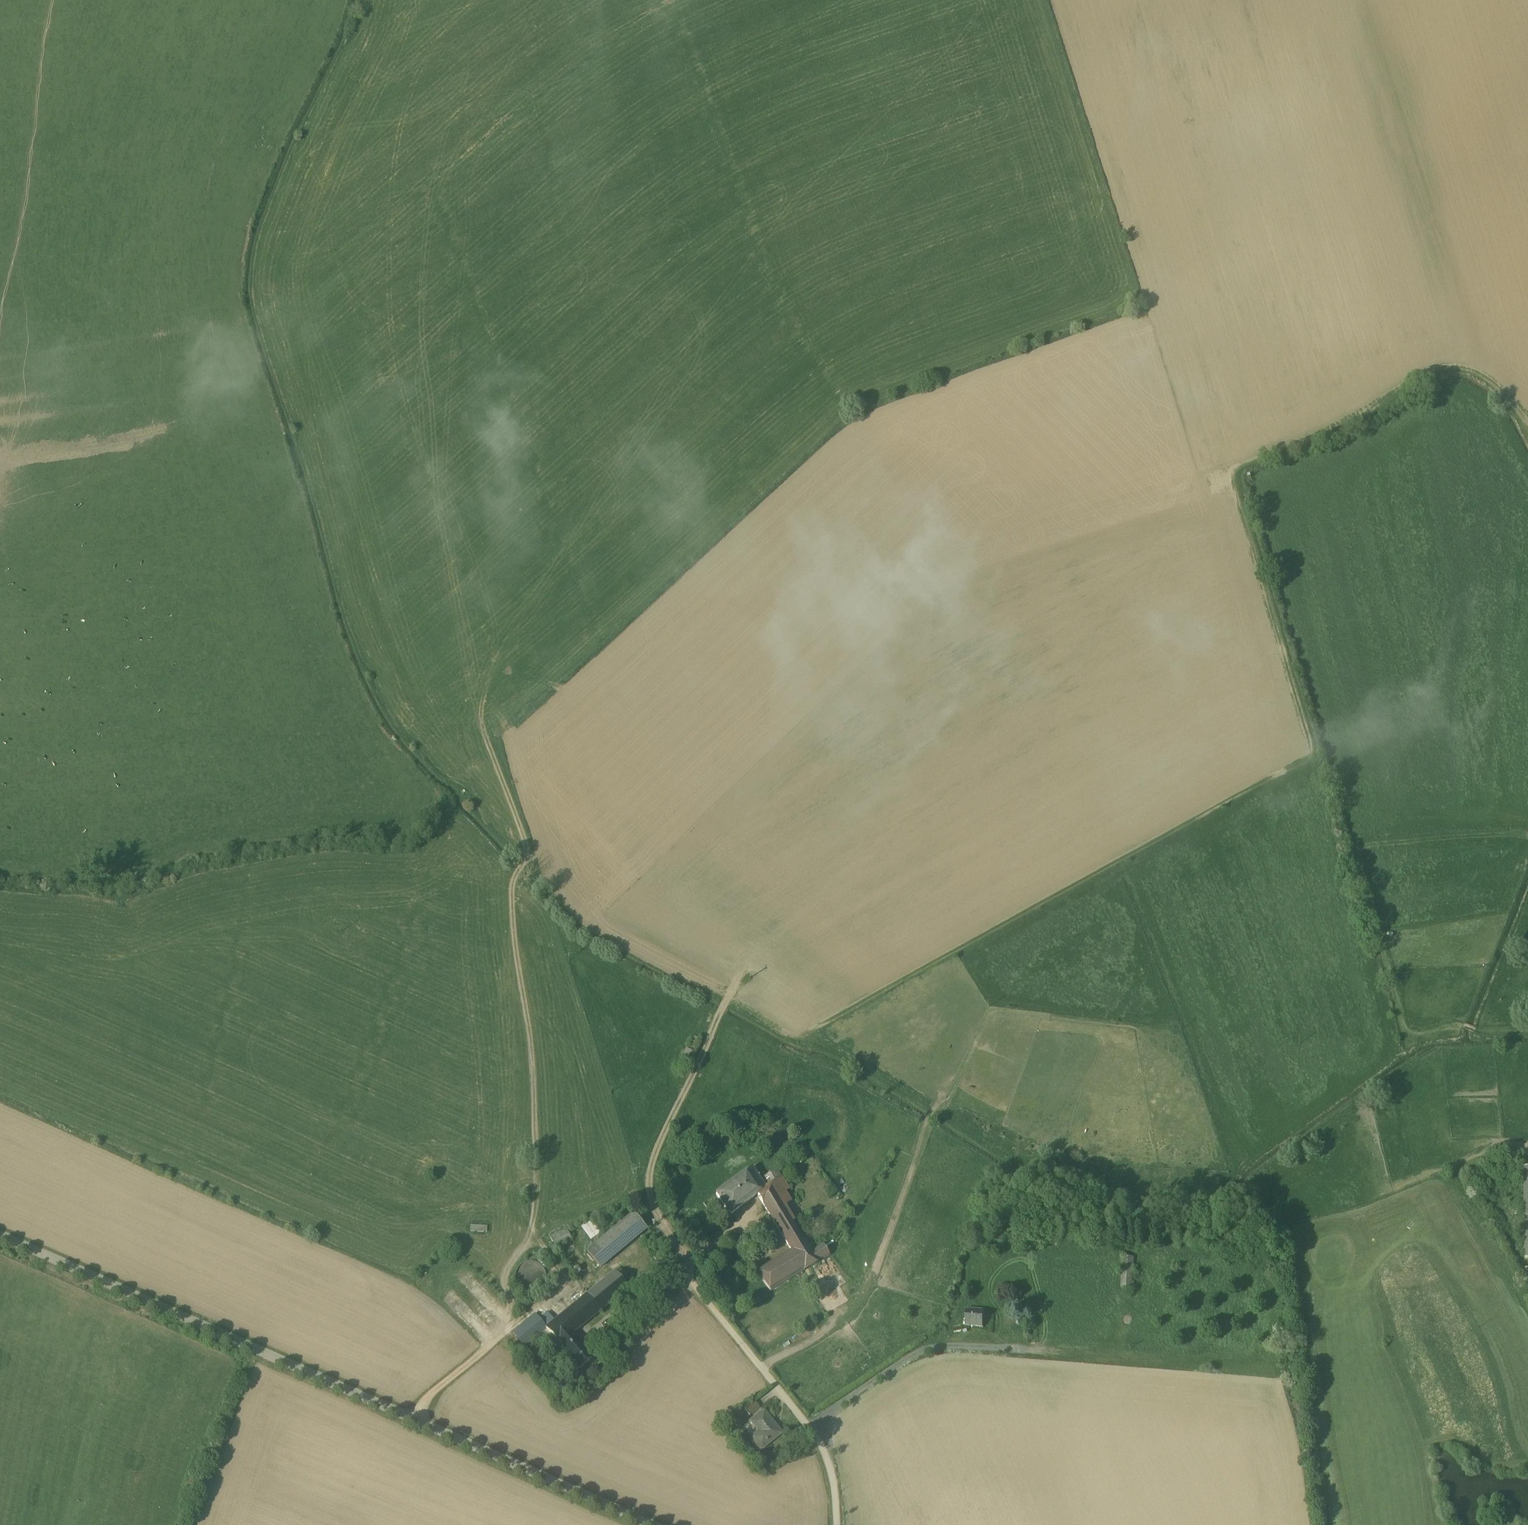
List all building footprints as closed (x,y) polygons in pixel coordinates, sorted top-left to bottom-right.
[(797,1157),(775,1170),(780,1179),(802,1165),(797,1157)] [(775,1170),(765,1176),(771,1186),(765,1190),(755,1196),(788,1250),(806,1239),(779,1196),(788,1191),(780,1179),(775,1170)] [(754,1171),(716,1194),(727,1213),(755,1196),(765,1190),(754,1171)] [(634,1214),(596,1245),(609,1261),(647,1229),(634,1214)] [(592,1220),(582,1225),(588,1239),(599,1234),(592,1220)] [(1140,1227),(1125,1226),(1124,1237),(1139,1238),(1140,1227)] [(567,1230),(550,1238),(554,1247),(571,1240),(567,1230)] [(788,1250),(754,1270),(767,1292),(818,1261),(812,1251),(806,1239),(788,1250)] [(609,1261),(596,1245),(588,1252),(601,1268),(609,1261)] [(821,1246),(812,1251),(818,1261),(827,1256),(821,1246)] [(1135,1258),(1122,1257),(1120,1289),(1133,1290),(1135,1258)] [(545,1282),(547,1276),(545,1270),(542,1265),(537,1262),(531,1261),(525,1262),(520,1265),(517,1270),(516,1276),(517,1282),(520,1287),(525,1290),(531,1291),(537,1290),(542,1287),(545,1282)] [(581,1273),(581,1271),(581,1269),(580,1267),(578,1266),(576,1265),(574,1266),(572,1267),(571,1269),(570,1271),(571,1273),(572,1275),(574,1276),(576,1276),(578,1276),(580,1275),(581,1273)] [(615,1272),(586,1295),(587,1297),(598,1312),(627,1289),(628,1288),(627,1287),(615,1272)] [(554,1322),(545,1330),(546,1331),(553,1341),(556,1345),(559,1343),(572,1333),(598,1312),(587,1297),(554,1322)] [(984,1312),(967,1311),(966,1327),(983,1328),(984,1312)] [(548,1315),(539,1322),(545,1330),(554,1322),(548,1315)] [(535,1317),(512,1334),(524,1349),(537,1338),(546,1331),(545,1330),(539,1322),(535,1317)] [(546,1331),(537,1338),(544,1348),(553,1341),(546,1331)] [(591,1357),(572,1333),(559,1343),(579,1367),(591,1357)] [(616,1339),(608,1346),(616,1355),(624,1348),(616,1339)] [(751,1401),(740,1410),(744,1416),(755,1407),(751,1401)] [(776,1435),(759,1413),(747,1421),(755,1431),(746,1438),(756,1451),(776,1435)]
